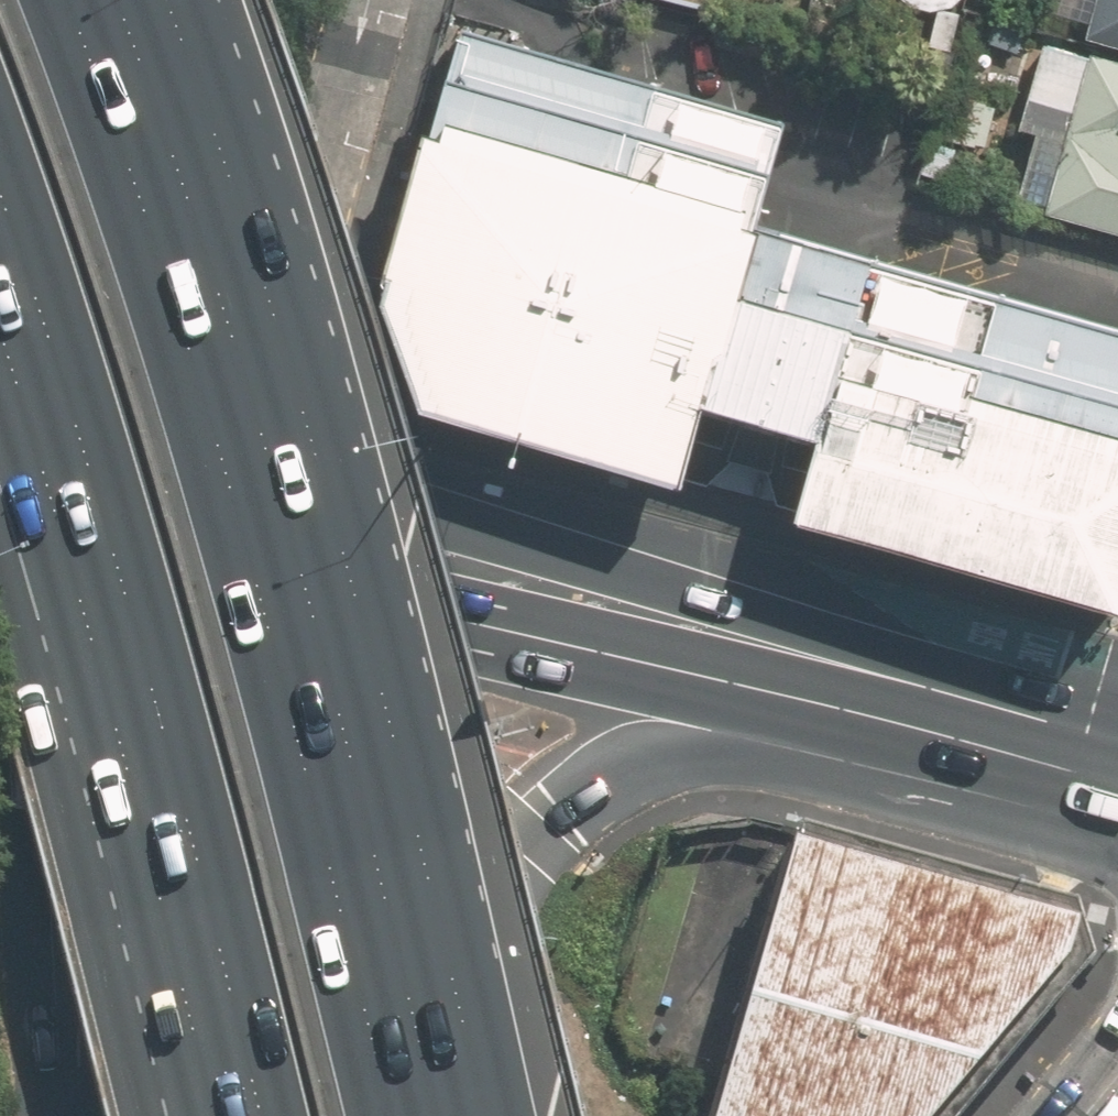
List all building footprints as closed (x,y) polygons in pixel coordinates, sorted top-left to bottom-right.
[(886,4),(965,12),(966,0),(887,0),(886,4)] [(1117,46),(1117,0),(1051,0),(1044,26),(1117,46)] [(1025,126),(1042,130),(1021,207),(1117,234),(1117,61),(1048,42),(1025,126)] [(785,129),(478,45),(447,123),(757,207),(785,129)] [(689,456),(757,207),(447,123),(398,276),(426,374),(689,456)] [(1117,460),(1117,312),(784,221),(746,358),(1117,460)] [(830,381),(806,490),(1117,586),(1117,460),(830,381)] [(797,846),(729,1083),(720,1115),(941,1115),(1068,963),(1080,928),(797,846)]
